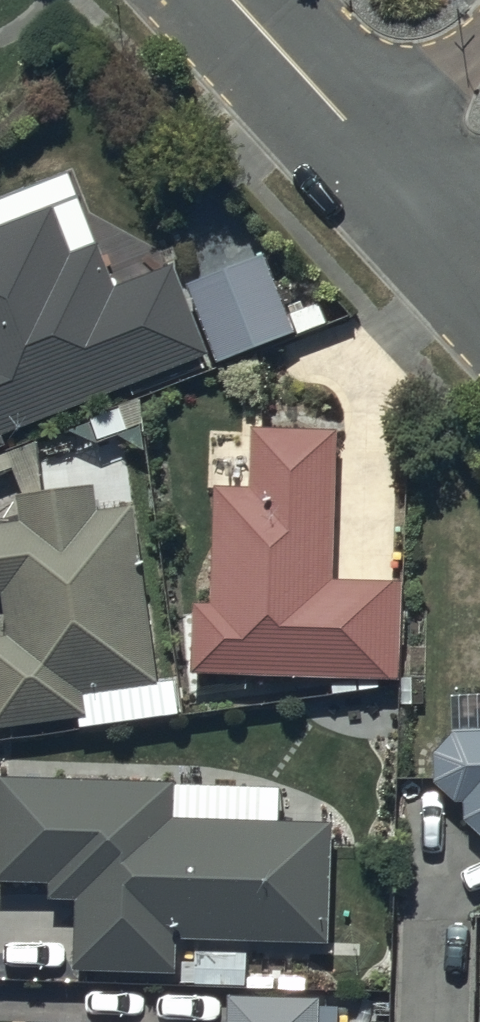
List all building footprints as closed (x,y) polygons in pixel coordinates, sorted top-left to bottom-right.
[(14,449),(10,441),(214,364),(180,274),(122,296),(106,255),(81,264),(62,215),(5,237),(0,224),(0,455),(14,449)] [(271,253),(191,283),(222,364),(301,334),(271,253)] [(250,477),(214,476),(212,591),(195,591),(193,659),(399,663),(401,572),(332,571),(335,420),(251,418),(250,477)] [(0,515),(0,584),(2,583),(7,625),(0,625),(0,717),(89,706),(86,681),(155,673),(134,495),(98,499),(95,476),(17,485),(20,512),(0,515)] [(461,723),(458,724),(456,725),(453,726),(451,728),(449,729),(447,731),(445,733),(443,735),(442,737),(440,739),(439,741),(438,744),(437,746),(436,749),(435,751),(435,754),(435,757),(435,759),(435,762),(435,765),(436,767),(437,770),(438,772),(439,775),(440,777),(442,779),(443,781),(445,784),(447,785),(449,787),(451,789),(453,790),(456,791),(458,792),(459,794),(459,795),(459,797),(460,798),(460,800),(461,801),(461,803),(462,804),(462,805),(463,807),(464,808),(465,810),(465,811),(466,812),(467,814),(468,815),(469,816),(470,817),(471,818),(472,819),(473,821),(474,822),(476,823),(477,824),(478,825),(479,826),(479,723),(461,723)] [(0,767),(0,869),(49,870),(48,887),(76,888),(75,957),(176,959),(177,925),(330,928),(332,816),(172,812),(173,770),(0,767)] [(315,989),(228,989),(228,1021),(315,1021),(315,989)] [(28,1013),(28,1021),(105,1021),(105,1014),(28,1013)]
